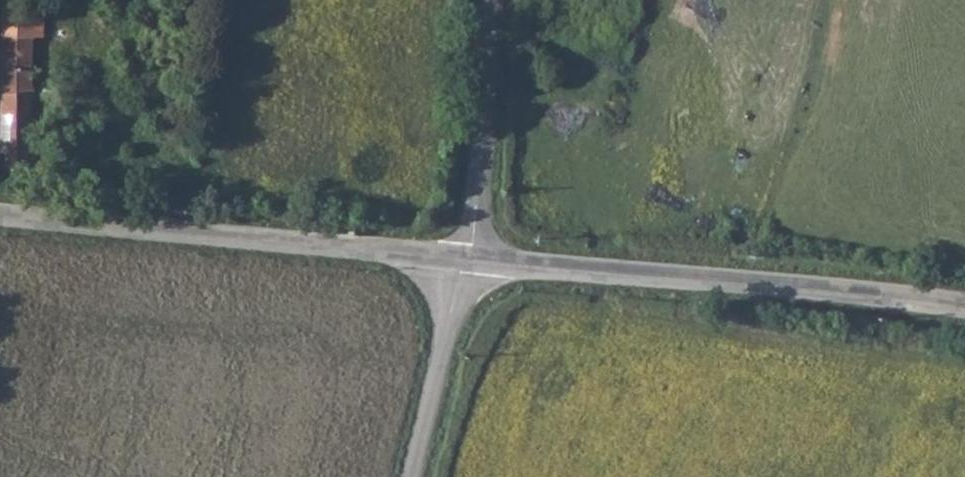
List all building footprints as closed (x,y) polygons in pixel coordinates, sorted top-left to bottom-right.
[(3,172),(33,174),(32,6),(4,8),(3,172)]
